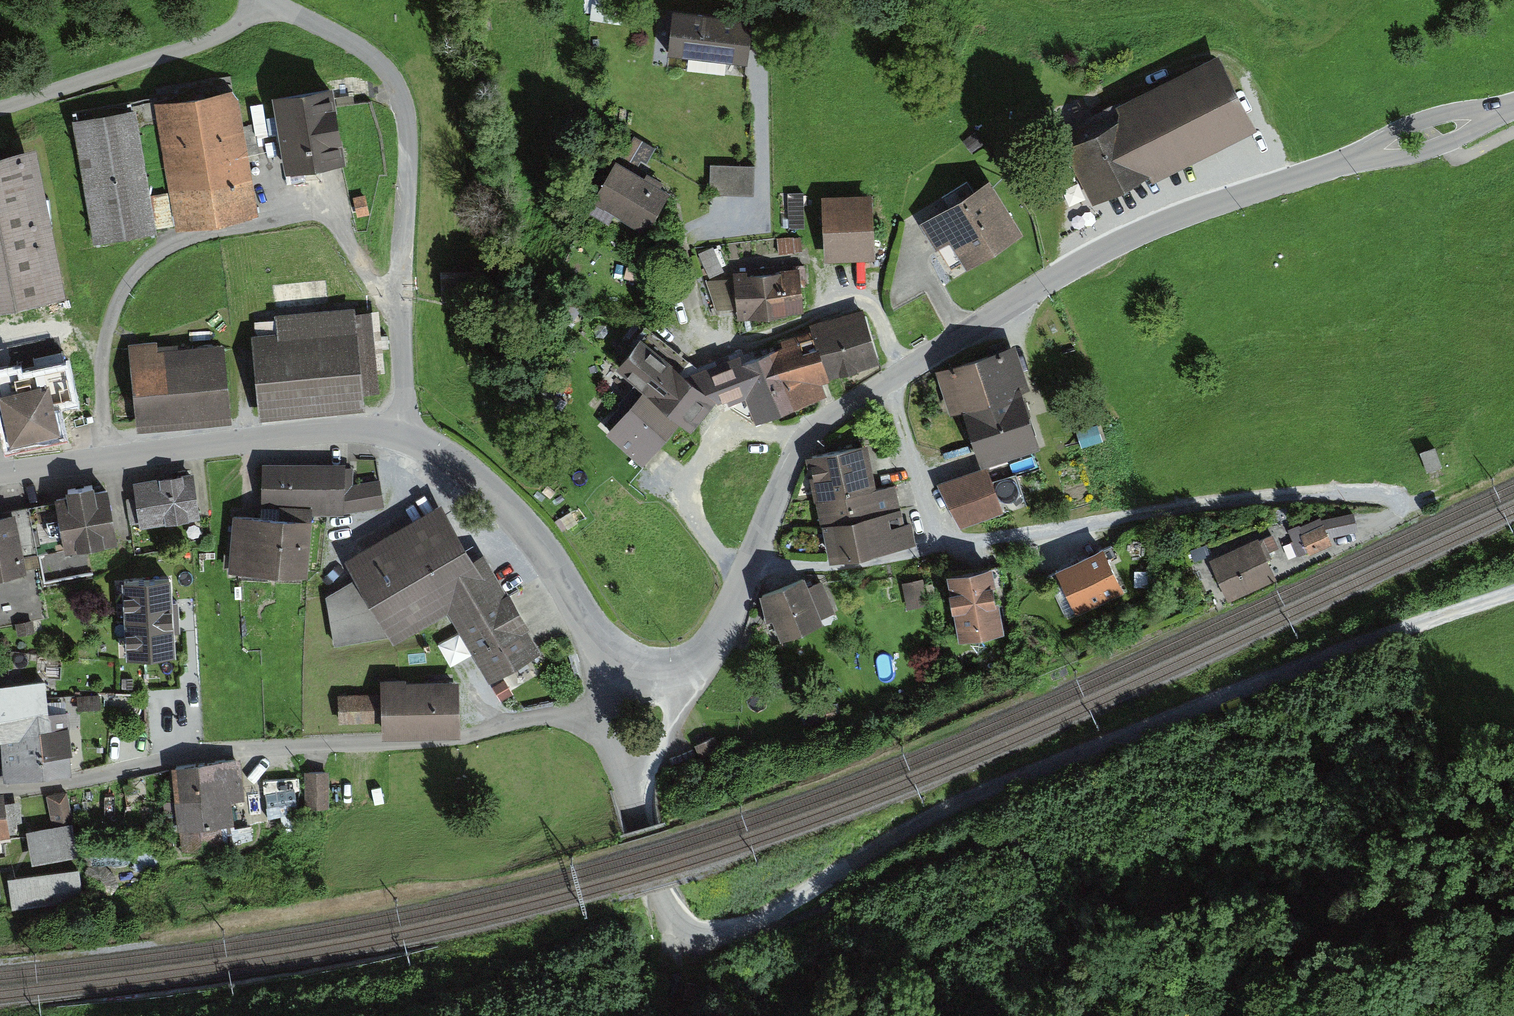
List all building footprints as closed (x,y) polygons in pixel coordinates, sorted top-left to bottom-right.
[(753,16),(673,7),(667,51),(748,61),(753,16)] [(1258,125),(1219,49),(1116,101),(1122,114),(1064,144),(1093,201),(1149,172),(1153,179),(1258,125)] [(331,86),(277,95),(288,164),(343,157),(331,86)] [(243,89),(159,104),(180,221),(255,208),(246,158),(259,156),(253,120),(249,121),(243,89)] [(276,107),(256,110),(259,138),(280,135),(276,107)] [(154,226),(135,109),(76,119),(95,236),(154,226)] [(636,134),(628,147),(647,158),(655,145),(636,134)] [(50,287),(25,153),(0,157),(0,297),(50,287)] [(669,189),(617,159),(590,206),(610,218),(615,209),(646,227),(669,189)] [(755,165),(711,163),(710,193),(755,195),(755,165)] [(1018,225),(990,181),(977,189),(970,178),(943,194),(951,206),(926,221),(954,265),(1018,225)] [(169,189),(153,191),(157,222),(173,220),(169,189)] [(871,203),(826,205),(827,244),(872,242),(871,203)] [(793,235),(776,236),(777,249),(794,248),(793,235)] [(724,264),(710,242),(699,249),(712,271),(724,264)] [(777,267),(778,308),(805,307),(804,279),(807,279),(807,261),(792,262),(792,266),(777,267)] [(736,268),(737,309),(778,308),(777,267),(777,263),(755,264),(755,268),(736,268)] [(877,353),(861,309),(816,324),(817,333),(830,370),(877,353)] [(257,345),(261,397),(361,390),(357,335),(290,340),(288,313),(259,315),(261,344),(257,345)] [(640,333),(615,364),(692,426),(717,396),(640,333)] [(817,333),(771,349),(790,403),(818,393),(812,376),(830,370),(817,333)] [(129,342),(136,417),(231,408),(224,341),(158,347),(157,339),(129,342)] [(758,414),(790,403),(771,349),(742,359),(738,347),(706,358),(717,390),(729,386),(733,396),(750,390),(758,414)] [(1000,350),(935,369),(948,415),(967,410),(980,458),(1041,441),(1016,354),(1002,358),(1000,350)] [(2,388),(11,433),(58,424),(47,367),(16,373),(18,385),(2,388)] [(643,388),(606,429),(642,461),(679,420),(643,388)] [(860,445),(810,456),(831,556),(909,539),(905,519),(897,521),(890,484),(869,489),(860,445)] [(1004,511),(987,463),(937,480),(960,526),(1004,511)] [(128,496),(130,517),(197,509),(193,470),(186,471),(185,464),(172,466),(173,473),(136,477),(138,495),(128,496)] [(233,519),(229,575),(309,579),(312,514),(344,514),(384,506),(380,481),(353,483),(353,469),(344,469),(344,465),(262,464),(262,497),(262,519),(233,519)] [(54,544),(115,533),(107,486),(93,489),(91,480),(68,484),(69,491),(60,493),(60,498),(46,501),(54,544)] [(0,510),(0,570),(26,565),(23,550),(54,544),(46,501),(0,510)] [(1354,511),(1326,517),(1330,536),(1358,531),(1354,511)] [(443,513),(358,563),(392,620),(409,610),(415,620),(450,600),(490,667),(534,642),(521,620),(525,617),(508,587),(504,590),(481,552),(470,558),(443,513)] [(1323,522),(1300,532),(1309,553),(1333,543),(1323,522)] [(1258,536),(1209,557),(1228,599),(1277,578),(1258,536)] [(1103,543),(1055,566),(1077,612),(1125,589),(1103,543)] [(990,562),(946,571),(960,638),(1003,630),(990,562)] [(824,620),(805,571),(759,589),(766,617),(773,614),(781,636),(824,620)] [(175,573),(125,575),(130,669),(180,667),(175,573)] [(459,678),(381,680),(381,692),(382,721),(382,735),(461,733),(459,678)] [(48,679),(10,681),(10,691),(12,729),(50,727),(49,706),(48,679)] [(100,690),(79,692),(80,704),(101,702),(100,690)] [(12,729),(10,691),(0,691),(0,729),(7,729),(12,729)] [(381,692),(338,693),(339,722),(382,721),(381,692)] [(7,729),(9,768),(69,765),(66,705),(49,706),(50,727),(12,729),(7,729)] [(718,748),(714,737),(696,745),(701,755),(718,748)] [(238,792),(237,762),(178,771),(179,795),(230,793),(238,792)] [(327,769),(307,769),(307,802),(327,802),(327,769)] [(266,780),(269,813),(300,811),(298,778),(266,780)] [(66,787),(50,790),(56,820),(73,816),(66,787)] [(230,793),(179,795),(181,842),(221,840),(220,817),(231,817),(230,793)] [(72,827),(28,835),(34,868),(79,860),(72,827)] [(75,872),(6,881),(10,911),(79,902),(75,872)]
